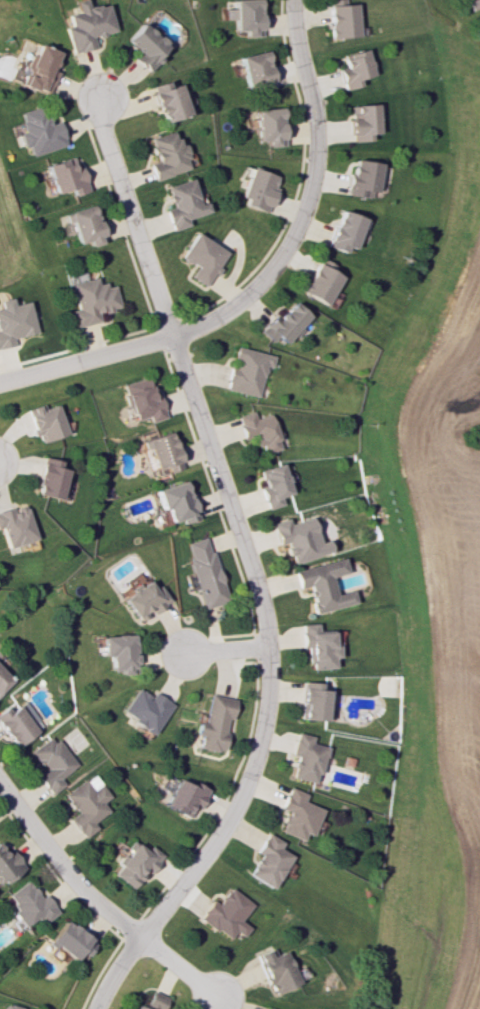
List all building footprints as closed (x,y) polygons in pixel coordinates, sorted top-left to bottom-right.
[(107,3),(87,8),(85,0),(78,0),(75,1),(78,12),(68,14),(71,25),(65,27),(72,53),(95,47),(92,37),(115,31),(107,3)] [(260,0),(233,0),(234,8),(224,8),(224,19),(234,19),(234,30),(244,30),(244,37),(261,36),(260,0)] [(470,10),(479,6),(479,0),(467,0),(470,10)] [(358,37),(357,4),(328,5),(329,37),(358,37)] [(146,70),(169,46),(142,21),(125,40),(141,55),(136,61),(146,70)] [(59,52),(36,43),(25,71),(16,67),(11,79),(48,94),(57,72),(51,70),(59,52)] [(338,69),(343,89),(360,85),(358,78),(373,75),(367,49),(342,54),(345,67),(338,69)] [(239,56),(247,92),(273,86),(266,50),(239,56)] [(180,84),(167,87),(166,82),(151,86),(161,122),(189,114),(180,84)] [(351,141),(370,141),(370,134),(378,133),(377,104),(351,105),(351,118),(350,118),(351,141)] [(65,145),(58,121),(48,124),(43,105),(17,112),(23,132),(18,133),(22,148),(27,146),(30,156),(65,145)] [(255,109),(256,141),(266,140),(266,146),(283,145),(282,108),(255,109)] [(153,180),(191,168),(183,144),(178,146),(173,130),(148,139),(156,161),(148,163),(153,180)] [(45,165),(54,193),(70,188),(72,195),(87,191),(79,166),(75,167),(72,157),(45,165)] [(379,162),(351,160),(347,195),(375,198),(379,162)] [(241,204),(268,212),(274,191),(272,190),(277,175),(251,168),(241,204)] [(165,186),(171,207),(164,209),(170,230),(189,225),(187,219),(209,212),(206,202),(199,204),(191,178),(165,186)] [(77,243),(87,240),(89,246),(103,242),(92,204),(67,212),(77,243)] [(356,249),(366,218),(339,210),(330,240),(339,243),(337,250),(345,252),(347,246),(356,249)] [(227,252),(195,232),(179,257),(195,267),(189,277),(205,287),(227,252)] [(301,291),(326,305),(342,277),(333,272),(336,266),(320,257),(301,291)] [(69,283),(75,309),(67,311),(71,327),(97,321),(95,313),(118,308),(113,285),(105,287),(104,282),(96,284),(94,277),(69,283)] [(27,302),(11,305),(10,298),(0,300),(0,348),(12,345),(10,338),(34,333),(27,302)] [(282,314),(278,310),(260,330),(272,341),(277,337),(284,343),(309,316),(293,302),(282,314)] [(225,390),(258,396),(264,366),(271,367),(273,355),(234,347),(225,390)] [(121,384),(131,421),(147,416),(149,421),(164,417),(158,395),(152,397),(147,377),(121,384)] [(35,405),(24,409),(35,443),(64,434),(54,404),(36,410),(35,405)] [(268,414),(254,418),(251,411),(234,416),(241,439),(253,435),(259,455),(284,447),(278,428),(274,430),(268,414)] [(144,438),(152,469),(164,466),(165,472),(179,468),(170,431),(144,438)] [(33,494),(58,499),(64,469),(56,468),(57,460),(40,457),(33,494)] [(258,470),(265,492),(260,494),(265,509),(281,504),(279,496),(290,493),(286,482),(290,480),(285,462),(258,470)] [(154,489),(160,510),(164,509),(168,523),(179,519),(180,523),(196,519),(184,480),(154,489)] [(4,548),(33,539),(22,503),(0,510),(0,535),(4,548)] [(330,553),(326,540),(318,542),(311,517),(287,523),(286,518),(270,522),(276,545),(284,543),(289,563),(330,553)] [(184,542),(188,557),(186,558),(200,608),(224,601),(205,536),(184,542)] [(354,604),(351,590),(334,594),(330,576),(346,573),(343,559),(292,570),(296,588),(306,586),(312,613),(354,604)] [(152,589),(146,581),(120,597),(137,623),(169,603),(158,585),(152,589)] [(299,624),(300,648),(307,647),(308,669),(334,668),(334,658),(338,658),(338,645),(332,645),(332,631),(317,632),(316,623),(299,624)] [(100,636),(101,656),(108,656),(109,669),(118,669),(118,674),(134,673),(132,634),(100,636)] [(0,670),(0,692),(11,682),(0,670)] [(319,683),(303,682),(301,719),(326,720),(327,690),(319,690),(319,683)] [(149,696),(135,688),(120,713),(153,733),(171,704),(152,692),(149,696)] [(235,699),(208,694),(203,722),(198,721),(196,735),(200,735),(198,747),(222,752),(228,719),(231,720),(235,699)] [(41,730),(25,701),(14,706),(12,703),(0,710),(0,727),(10,746),(41,730)] [(290,777),(317,783),(326,746),(311,743),(312,736),(295,732),(290,754),(295,755),(290,777)] [(29,750),(43,770),(36,774),(50,795),(64,785),(59,777),(75,767),(53,734),(29,750)] [(63,795),(76,813),(69,818),(83,838),(97,828),(93,823),(109,811),(102,802),(110,797),(93,773),(63,795)] [(198,809),(208,789),(193,782),(191,786),(177,779),(163,805),(188,818),(194,807),(198,809)] [(322,809),(303,801),(306,794),(288,787),(280,808),(286,811),(279,831),(302,840),(305,833),(312,836),(322,809)] [(254,852),(258,855),(247,874),(272,889),(291,856),(278,848),(282,842),(266,833),(254,852)] [(112,873),(131,888),(144,871),(147,874),(162,855),(149,845),(145,851),(135,843),(112,873)] [(10,850),(5,854),(0,847),(0,884),(23,866),(10,850)] [(4,895),(24,925),(39,916),(43,922),(57,913),(45,894),(39,898),(27,880),(4,895)] [(198,917),(228,940),(234,931),(242,937),(249,928),(239,921),(252,904),(230,887),(217,904),(211,899),(198,917)] [(73,961),(80,952),(85,956),(95,942),(65,920),(48,942),(73,961)] [(271,994),(297,982),(284,950),(270,956),(267,949),(255,955),(271,994)] [(164,996),(150,990),(143,1008),(134,1005),(132,1008),(158,1008),(164,996)]
